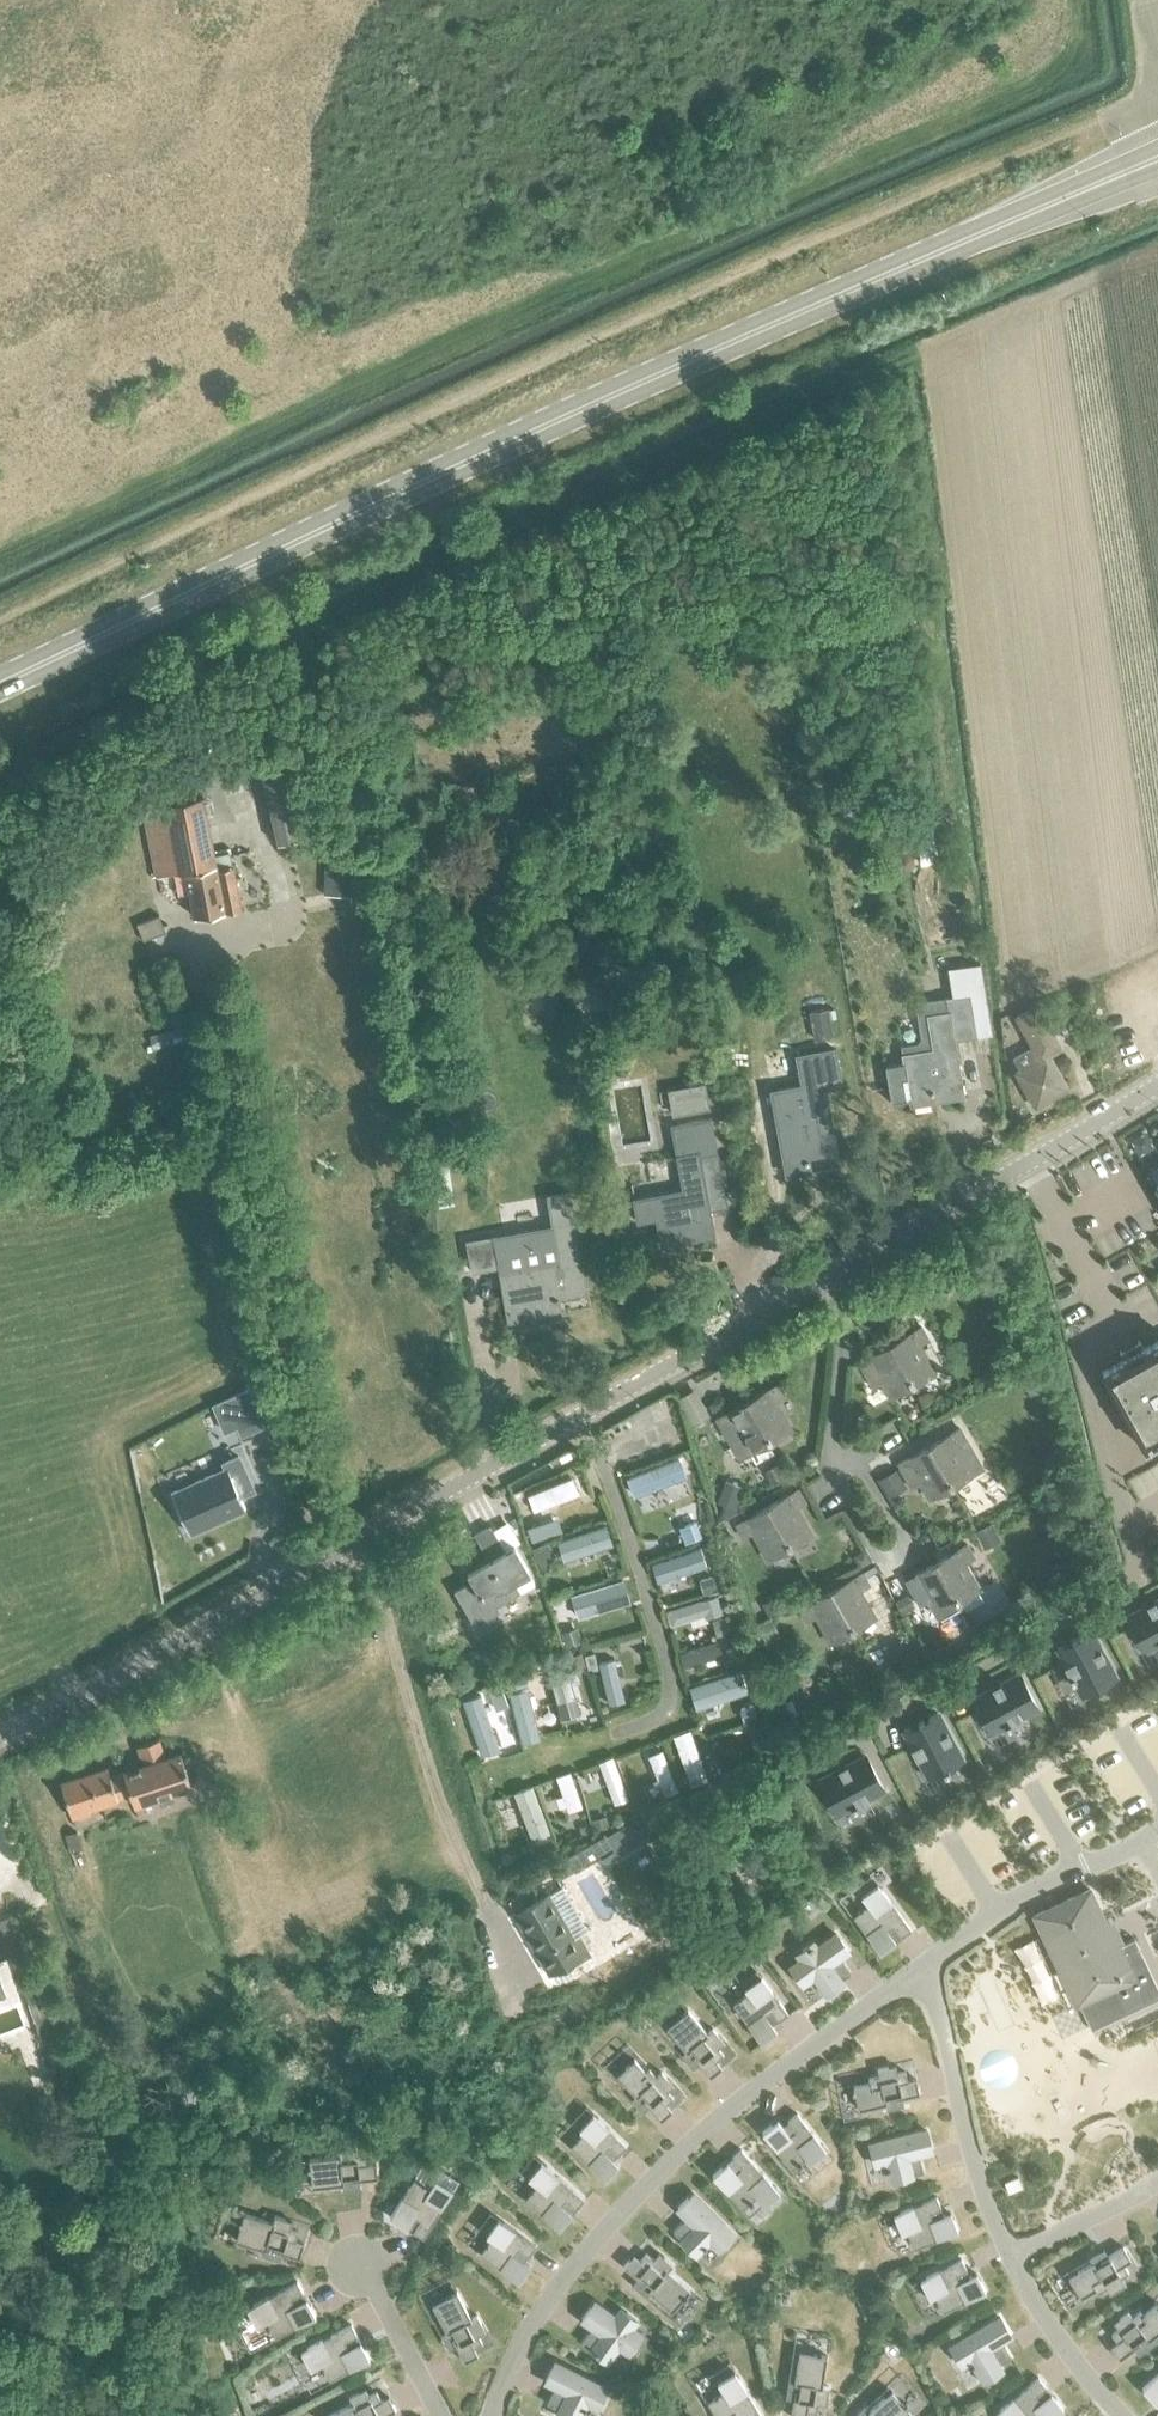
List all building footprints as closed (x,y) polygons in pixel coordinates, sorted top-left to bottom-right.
[(262,774),(277,845),(315,836),(299,766),(289,768),(262,774)] [(156,876),(186,870),(194,916),(223,910),(223,909),(240,905),(237,892),(242,891),(241,884),(242,884),(241,877),(234,878),(230,853),(214,856),(202,795),(171,801),(167,779),(139,785),(156,876)] [(846,800),(834,807),(844,825),(856,818),(846,800)] [(351,895),(353,849),(327,848),(325,894),(351,895)] [(899,855),(897,860),(899,865),(903,868),(908,868),(912,865),(914,860),(912,855),(908,852),(903,852),(899,855)] [(165,930),(159,914),(137,923),(143,939),(165,930)] [(903,1061),(886,1064),(892,1100),(909,1097),(910,1104),(934,1100),(931,1082),(960,1078),(953,1039),(977,1035),(970,993),(945,997),(947,1011),(927,1015),(932,1049),(902,1054),(903,1061)] [(1049,1055),(1062,1048),(1038,1004),(1016,1016),(1033,1048),(1013,1058),(1020,1070),(1016,1072),(1022,1084),(1028,1081),(1036,1097),(1049,1090),(1053,1098),(1067,1090),(1049,1055)] [(828,1006),(810,1010),(815,1038),(833,1035),(828,1006)] [(802,1086),(771,1092),(777,1125),(786,1174),(809,1170),(806,1152),(834,1147),(826,1105),(822,1082),(840,1079),(834,1048),(796,1055),(802,1086)] [(667,1089),(672,1114),(709,1107),(705,1081),(667,1089)] [(682,1189),(633,1199),(637,1221),(656,1217),(661,1245),(685,1240),(682,1223),(710,1218),(698,1154),(715,1151),(709,1118),(682,1123),(671,1125),(676,1155),(682,1189)] [(448,1161),(430,1164),(436,1203),(454,1200),(448,1161)] [(552,1228),(494,1238),(499,1268),(500,1272),(508,1320),(559,1312),(556,1295),(584,1290),(573,1224),(568,1194),(547,1197),(552,1228)] [(494,1238),(466,1243),(471,1272),(499,1268),(494,1238)] [(911,1332),(890,1344),(912,1383),(914,1382),(913,1381),(932,1371),(933,1373),(934,1373),(916,1340),(920,1337),(923,1342),(929,1339),(921,1327),(911,1333),(911,1332)] [(1144,1348),(1143,1345),(1122,1356),(1124,1359),(1102,1371),(1145,1447),(1157,1440),(1157,1340),(1144,1348)] [(870,1357),(860,1362),(874,1387),(884,1381),(893,1397),(894,1396),(892,1393),(910,1383),(911,1385),(912,1384),(890,1344),(870,1356),(870,1357)] [(258,1384),(226,1398),(241,1435),(274,1421),(266,1403),(258,1384)] [(768,1390),(748,1401),(770,1441),(772,1440),(771,1439),(789,1428),(790,1431),(792,1430),(774,1398),(778,1395),(781,1400),(786,1397),(779,1385),(769,1390),(768,1390)] [(232,1424),(222,1401),(208,1407),(218,1430),(232,1424)] [(748,1402),(717,1420),(740,1460),(751,1454),(756,1462),(774,1451),(768,1442),(770,1441),(748,1402)] [(951,1435),(930,1446),(952,1486),(953,1485),(953,1484),(971,1473),(972,1476),(983,1469),(967,1441),(961,1430),(951,1435)] [(952,1486),(930,1446),(909,1458),(899,1464),(905,1476),(911,1473),(909,1468),(913,1466),(931,1499),(932,1498),(931,1496),(949,1486),(950,1487),(952,1486)] [(805,1457),(805,1458),(805,1459),(806,1460),(806,1461),(807,1461),(807,1462),(808,1462),(808,1463),(809,1463),(810,1463),(811,1463),(812,1463),(813,1463),(814,1463),(815,1463),(815,1462),(816,1462),(816,1461),(817,1461),(817,1460),(817,1459),(818,1459),(818,1458),(818,1457),(818,1456),(817,1455),(817,1454),(816,1453),(815,1452),(814,1451),(813,1451),(812,1451),(811,1451),(810,1451),(809,1451),(808,1452),(807,1452),(807,1453),(806,1454),(805,1455),(805,1456),(805,1457)] [(627,1473),(635,1493),(688,1472),(680,1452),(627,1473)] [(168,1483),(166,1484),(181,1517),(179,1518),(181,1523),(183,1523),(188,1533),(244,1507),(239,1494),(253,1488),(238,1456),(225,1461),(223,1458),(222,1458),(226,1467),(172,1492),(168,1483)] [(778,1463),(765,1470),(771,1481),(784,1474),(778,1463)] [(544,1465),(533,1471),(536,1476),(547,1470),(544,1465)] [(895,1467),(878,1477),(889,1494),(906,1484),(895,1467)] [(573,1475),(529,1492),(535,1508),(579,1491),(573,1475)] [(717,1502),(717,1503),(718,1503),(724,1505),(721,1514),(718,1522),(722,1520),(733,1514),(743,1486),(725,1480),(717,1502)] [(789,1494),(768,1506),(790,1546),(791,1545),(791,1544),(809,1533),(810,1535),(812,1535),(794,1502),(798,1500),(800,1505),(806,1501),(799,1489),(789,1495),(789,1494)] [(747,1519),(737,1525),(744,1537),(750,1534),(747,1529),(751,1527),(769,1559),(790,1546),(768,1506),(747,1518),(747,1519)] [(694,1522),(685,1525),(690,1541),(697,1538),(701,1537),(696,1521),(694,1522)] [(606,1522),(557,1538),(563,1558),(612,1542),(606,1522)] [(975,1531),(984,1549),(1001,1540),(993,1522),(975,1531)] [(504,1583),(528,1569),(515,1546),(505,1552),(489,1525),(475,1534),(490,1560),(472,1570),(472,1580),(454,1590),(472,1621),(512,1597),(504,1583)] [(541,1525),(528,1529),(533,1543),(546,1538),(541,1525)] [(545,1542),(533,1546),(540,1567),(547,1565),(544,1555),(549,1554),(545,1542)] [(700,1544),(654,1560),(660,1577),(706,1562),(700,1544)] [(958,1550),(937,1562),(959,1601),(961,1601),(960,1600),(978,1590),(979,1592),(981,1591),(962,1558),(966,1556),(969,1560),(975,1557),(968,1546),(958,1551),(958,1550)] [(865,1549),(855,1554),(861,1565),(871,1559),(865,1549)] [(916,1575),(906,1580),(912,1592),(918,1589),(916,1584),(920,1582),(938,1615),(940,1614),(938,1612),(948,1606),(951,1613),(961,1607),(959,1602),(937,1562),(916,1574),(916,1575)] [(852,1578),(831,1590),(854,1629),(855,1628),(854,1627),(873,1617),(874,1619),(876,1618),(857,1586),(861,1584),(864,1589),(870,1585),(863,1573),(853,1579),(852,1578)] [(709,1577),(699,1579),(702,1591),(713,1588),(716,1588),(713,1576),(709,1577)] [(575,1594),(582,1615),(630,1600),(624,1578),(575,1594)] [(854,1629),(831,1590),(810,1602),(811,1602),(801,1608),(808,1621),(814,1617),(811,1612),(815,1610),(833,1642),(834,1641),(833,1639),(851,1629),(852,1630),(854,1629)] [(895,1600),(903,1612),(915,1605),(907,1593),(895,1600)] [(668,1606),(673,1623),(717,1611),(712,1594),(668,1606)] [(776,1596),(763,1604),(769,1615),(782,1607),(776,1596)] [(1146,1649),(1157,1643),(1157,1599),(1155,1601),(1154,1599),(1146,1603),(1147,1606),(1128,1616),(1146,1649)] [(723,1618),(713,1621),(718,1636),(728,1633),(729,1633),(725,1618),(723,1618)] [(760,1627),(758,1628),(764,1639),(778,1632),(771,1620),(760,1627)] [(576,1626),(561,1631),(566,1645),(581,1640),(576,1626)] [(1071,1674),(1082,1694),(1096,1687),(1097,1689),(1103,1687),(1101,1684),(1116,1676),(1091,1630),(1057,1648),(1066,1664),(1063,1665),(1069,1675),(1071,1674)] [(728,1634),(721,1636),(724,1648),(732,1645),(734,1645),(730,1634),(728,1634)] [(679,1651),(684,1667),(705,1661),(707,1665),(716,1662),(715,1658),(722,1656),(718,1640),(679,1651)] [(595,1651),(585,1653),(588,1668),(598,1666),(595,1651)] [(470,1652),(463,1669),(487,1678),(494,1662),(470,1652)] [(600,1659),(609,1702),(626,1698),(620,1672),(625,1671),(623,1660),(617,1661),(616,1656),(600,1659)] [(549,1671),(563,1718),(582,1713),(568,1666),(549,1671)] [(689,1684),(696,1706),(749,1689),(741,1667),(689,1684)] [(1005,1726),(1007,1729),(1012,1726),(1012,1725),(1023,1719),(1022,1717),(1038,1708),(1019,1673),(1001,1683),(1000,1681),(991,1686),(992,1688),(973,1698),(992,1733),(1005,1726)] [(524,1674),(504,1680),(506,1690),(527,1684),(524,1674)] [(501,1686),(489,1690),(496,1708),(508,1704),(501,1686)] [(529,1687),(511,1693),(525,1740),(543,1735),(529,1687)] [(483,1755),(500,1749),(481,1693),(464,1699),(483,1755)] [(786,1704),(778,1707),(785,1722),(789,1720),(798,1717),(791,1702),(786,1704)] [(746,1707),(740,1708),(743,1720),(749,1718),(756,1716),(753,1705),(746,1707)] [(918,1757),(928,1777),(942,1769),(944,1772),(949,1769),(948,1766),(962,1758),(938,1712),(904,1730),(912,1746),(910,1747),(916,1758),(918,1757)] [(691,1728),(674,1734),(692,1785),(709,1779),(691,1728)] [(759,1741),(754,1743),(758,1754),(760,1757),(764,1756),(774,1752),(768,1738),(759,1741)] [(137,1746),(143,1766),(110,1777),(107,1768),(60,1783),(71,1818),(89,1812),(89,1810),(118,1800),(130,1796),(132,1803),(189,1785),(179,1754),(163,1759),(157,1740),(137,1746)] [(662,1748),(648,1754),(665,1794),(678,1788),(662,1748)] [(613,1755),(599,1760),(614,1803),(628,1798),(613,1755)] [(838,1767),(839,1769),(819,1780),(839,1816),(852,1809),(854,1812),(859,1809),(859,1808),(870,1802),(869,1800),(885,1791),(866,1755),(847,1765),(846,1763),(838,1767)] [(571,1771),(556,1776),(568,1811),(582,1806),(571,1771)] [(533,1782),(516,1788),(532,1835),(550,1829),(533,1782)] [(643,1789),(634,1792),(638,1804),(648,1801),(643,1789)] [(605,1816),(592,1819),(595,1830),(608,1826),(605,1816)] [(630,1822),(607,1836),(612,1845),(618,1856),(642,1842),(630,1822)] [(587,1824),(579,1826),(582,1836),(590,1833),(587,1824)] [(76,1831),(64,1835),(69,1850),(81,1846),(76,1831)] [(605,1833),(567,1855),(574,1867),(576,1871),(601,1856),(605,1864),(618,1856),(612,1845),(607,1836),(605,1833)] [(561,1884),(515,1912),(554,1980),(572,1970),(568,1964),(588,1952),(577,1933),(586,1927),(561,1884)] [(880,1951),(894,1941),(886,1930),(893,1924),(901,1935),(911,1929),(878,1884),(862,1896),(869,1905),(854,1916),(880,1951)] [(1034,1919),(1075,2007),(1081,2004),(1092,2029),(1157,1998),(1157,1989),(1134,1939),(1123,1945),(1113,1924),(1102,1930),(1086,1896),(1034,1919)] [(12,1956),(26,1950),(13,1914),(0,1918),(0,1960),(12,1956)] [(828,1994),(842,1983),(840,1980),(850,1973),(843,1963),(832,1971),(828,1965),(847,1950),(836,1935),(817,1949),(812,1943),(798,1953),(803,1959),(791,1968),(803,1983),(813,1975),(828,1994)] [(734,2003),(761,2041),(775,2031),(763,2014),(771,2009),(778,2019),(787,2013),(756,1971),(741,1982),(749,1993),(734,2003)] [(695,2057),(710,2075),(721,2067),(715,2060),(723,2054),(717,2048),(723,2042),(713,2029),(707,2034),(688,2011),(668,2028),(687,2051),(682,2055),(689,2063),(695,2057)] [(645,2102),(661,2119),(671,2110),(665,2103),(672,2097),(666,2091),(673,2085),(661,2073),(656,2077),(649,2070),(646,2073),(631,2057),(634,2055),(630,2051),(621,2059),(627,2066),(618,2075),(636,2095),(631,2100),(639,2107),(645,2102)] [(887,2109),(897,2107),(896,2097),(918,2093),(915,2079),(907,2081),(905,2072),(896,2074),(895,2066),(878,2070),(880,2077),(869,2079),(870,2084),(854,2087),(859,2109),(885,2103),(887,2109)] [(571,2146),(605,2178),(617,2165),(603,2152),(609,2145),(618,2153),(625,2146),(606,2128),(607,2127),(593,2114),(580,2128),(584,2133),(580,2138),(577,2135),(580,2132),(576,2128),(567,2136),(571,2140),(573,2138),(576,2141),(571,2146)] [(797,2114),(788,2121),(796,2131),(790,2136),(778,2120),(763,2132),(792,2168),(806,2157),(810,2161),(825,2149),(797,2114)] [(889,2160),(893,2180),(911,2176),(911,2174),(923,2171),(920,2161),(908,2164),(906,2155),(931,2149),(927,2131),(870,2145),(875,2164),(889,2160)] [(313,2186),(343,2183),(342,2177),(351,2176),(352,2181),(377,2179),(375,2163),(366,2164),(365,2155),(356,2156),(356,2148),(339,2149),(340,2157),(310,2160),(313,2186)] [(741,2151),(733,2158),(742,2168),(736,2173),(727,2163),(713,2175),(743,2208),(757,2195),(765,2204),(778,2192),(741,2151)] [(565,2199),(576,2208),(583,2199),(541,2162),(529,2177),(538,2185),(525,2199),(558,2228),(570,2214),(560,2205),(565,2199)] [(413,2231),(423,2237),(452,2190),(435,2179),(429,2189),(414,2180),(391,2217),(406,2226),(413,2214),(421,2219),(413,2231)] [(710,2239),(720,2248),(733,2235),(693,2194),(679,2209),(697,2226),(691,2232),(682,2223),(675,2230),(684,2239),(683,2240),(696,2253),(710,2239)] [(929,2212),(940,2208),(936,2198),(894,2214),(901,2232),(907,2230),(914,2247),(957,2230),(950,2213),(932,2220),(929,2212)] [(298,2231),(289,2229),(292,2221),(276,2216),(274,2223),(245,2214),(237,2239),(265,2248),(263,2254),(274,2257),(276,2250),(299,2257),(303,2243),(295,2241),(298,2231)] [(481,2253),(518,2280),(529,2265),(513,2254),(518,2247),(528,2254),(535,2245),(498,2219),(487,2235),(492,2238),(481,2253)] [(1105,2289),(1109,2295),(1127,2285),(1123,2277),(1130,2273),(1125,2264),(1132,2260),(1123,2246),(1102,2258),(1099,2251),(1087,2258),(1090,2262),(1067,2276),(1076,2293),(1074,2294),(1076,2297),(1079,2296),(1080,2299),(1094,2291),(1096,2294),(1105,2289)] [(649,2290),(673,2310),(690,2290),(667,2270),(672,2264),(659,2253),(653,2260),(647,2254),(641,2261),(634,2255),(625,2266),(643,2282),(637,2288),(645,2295),(649,2290)] [(929,2297),(935,2294),(943,2310),(984,2290),(976,2274),(959,2282),(955,2275),(966,2270),(961,2259),(921,2279),(929,2297)] [(290,2298),(302,2292),(297,2283),(248,2308),(257,2325),(268,2319),(276,2335),(314,2316),(306,2300),(294,2306),(290,2298)] [(453,2339),(464,2361),(477,2355),(473,2347),(481,2343),(477,2335),(484,2331),(476,2316),(470,2319),(457,2293),(433,2305),(447,2332),(441,2334),(445,2342),(453,2339)] [(1109,2346),(1119,2360),(1139,2346),(1143,2352),(1157,2341),(1157,2304),(1157,2302),(1143,2312),(1141,2308),(1132,2315),(1128,2309),(1111,2322),(1116,2328),(1109,2333),(1115,2342),(1109,2346)] [(604,2333),(599,2340),(589,2333),(583,2342),(593,2349),(592,2350),(607,2360),(619,2344),(630,2351),(641,2336),(629,2328),(635,2320),(621,2310),(615,2318),(594,2303),(583,2318),(604,2333)] [(971,2357),(985,2379),(1001,2370),(997,2364),(1010,2356),(1000,2340),(1009,2334),(999,2318),(951,2346),(961,2363),(971,2357)] [(330,2378),(368,2359),(360,2342),(348,2348),(344,2341),(356,2335),(351,2325),(302,2351),(311,2367),(322,2362),(330,2378)] [(792,2415),(794,2415),(805,2415),(806,2409),(816,2411),(817,2402),(826,2403),(828,2387),(821,2386),(825,2356),(800,2352),(795,2381),(788,2380),(786,2397),(794,2398),(792,2415)] [(552,2394),(548,2403),(561,2409),(558,2415),(560,2415),(578,2415),(586,2400),(597,2406),(605,2389),(555,2363),(547,2380),(565,2389),(560,2398),(552,2394)] [(1140,2388),(1156,2404),(1157,2402),(1157,2371),(1140,2388)] [(718,2415),(760,2415),(735,2372),(718,2382),(724,2393),(709,2401),(718,2415)] [(1062,2407),(1038,2378),(995,2414),(997,2415),(1051,2415),(1062,2407)] [(395,2409),(389,2397),(381,2401),(376,2392),(368,2396),(365,2389),(350,2397),(353,2403),(328,2415),(382,2415),(395,2409)] [(910,2412),(892,2391),(869,2411),(873,2415),(872,2415),(905,2415),(910,2412)]
